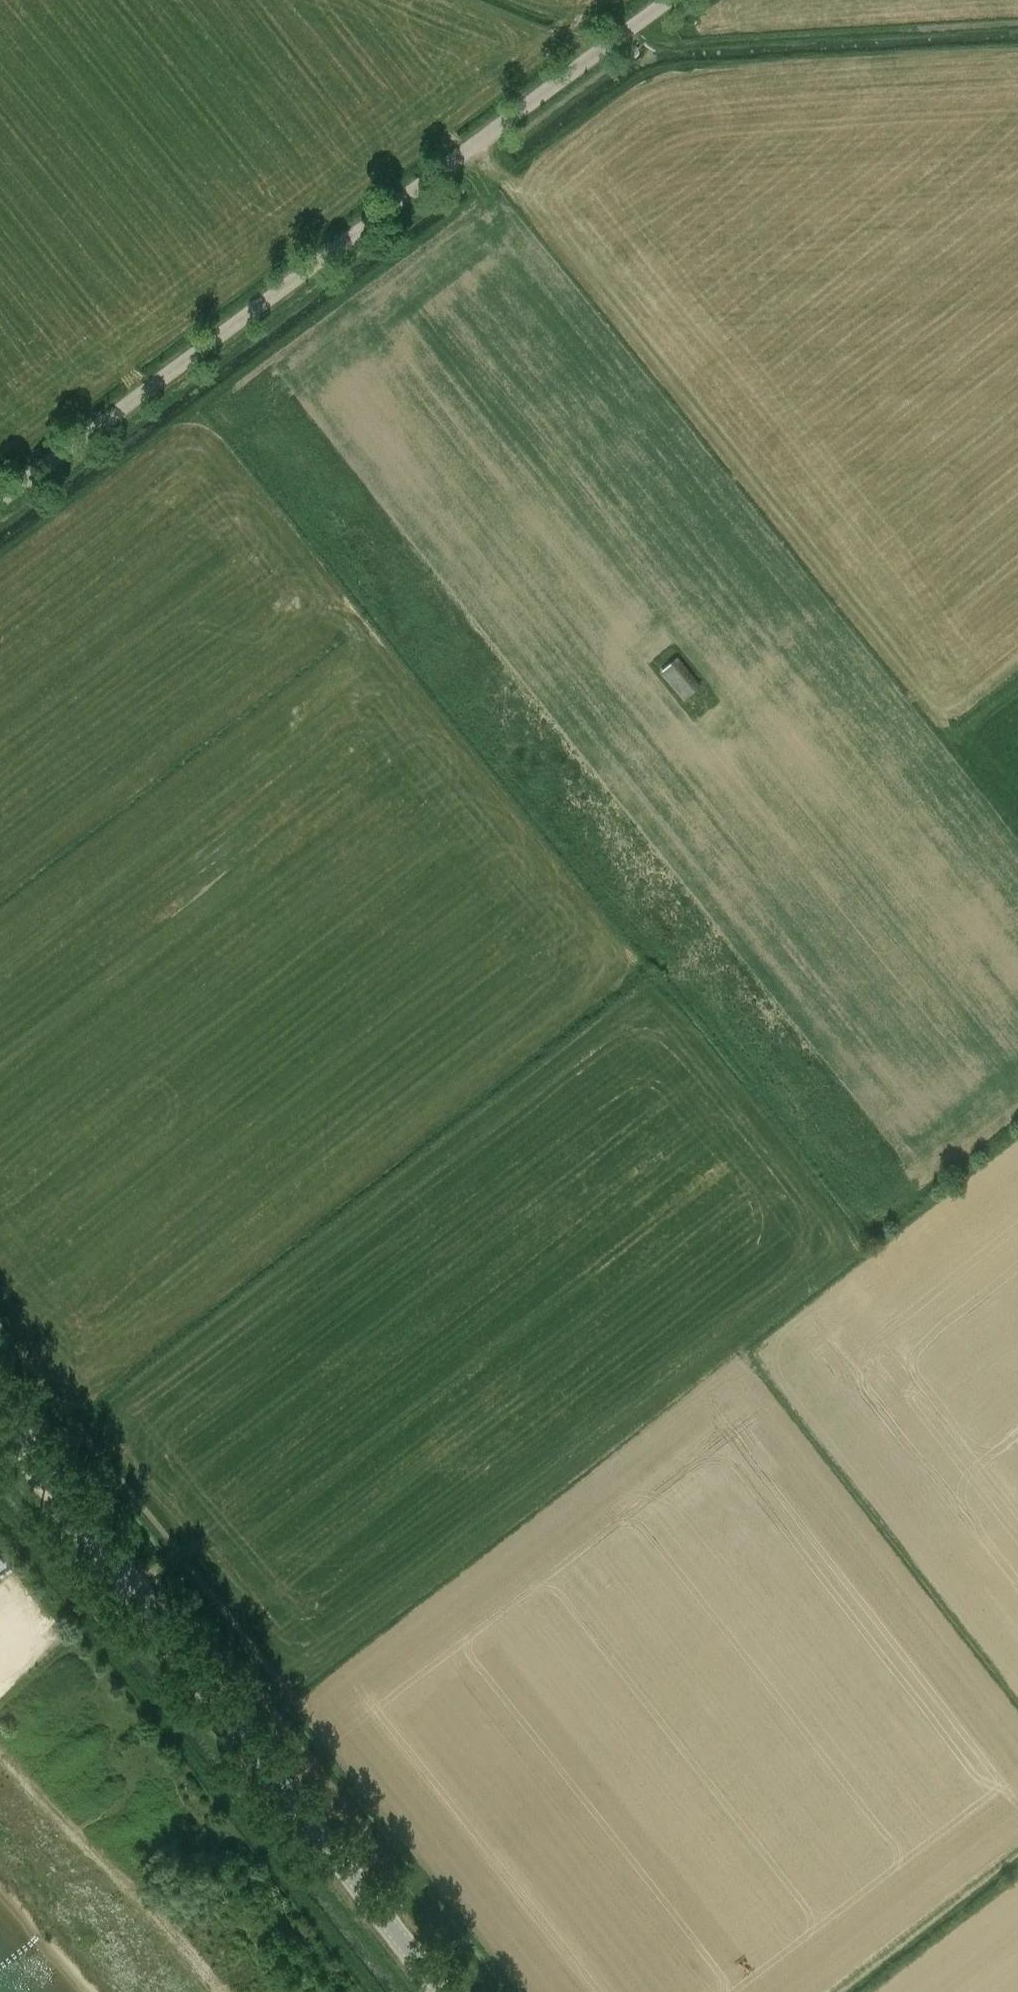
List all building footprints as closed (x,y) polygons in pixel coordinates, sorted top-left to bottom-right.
[(677,657),(659,672),(684,700),(701,684),(677,657)]
